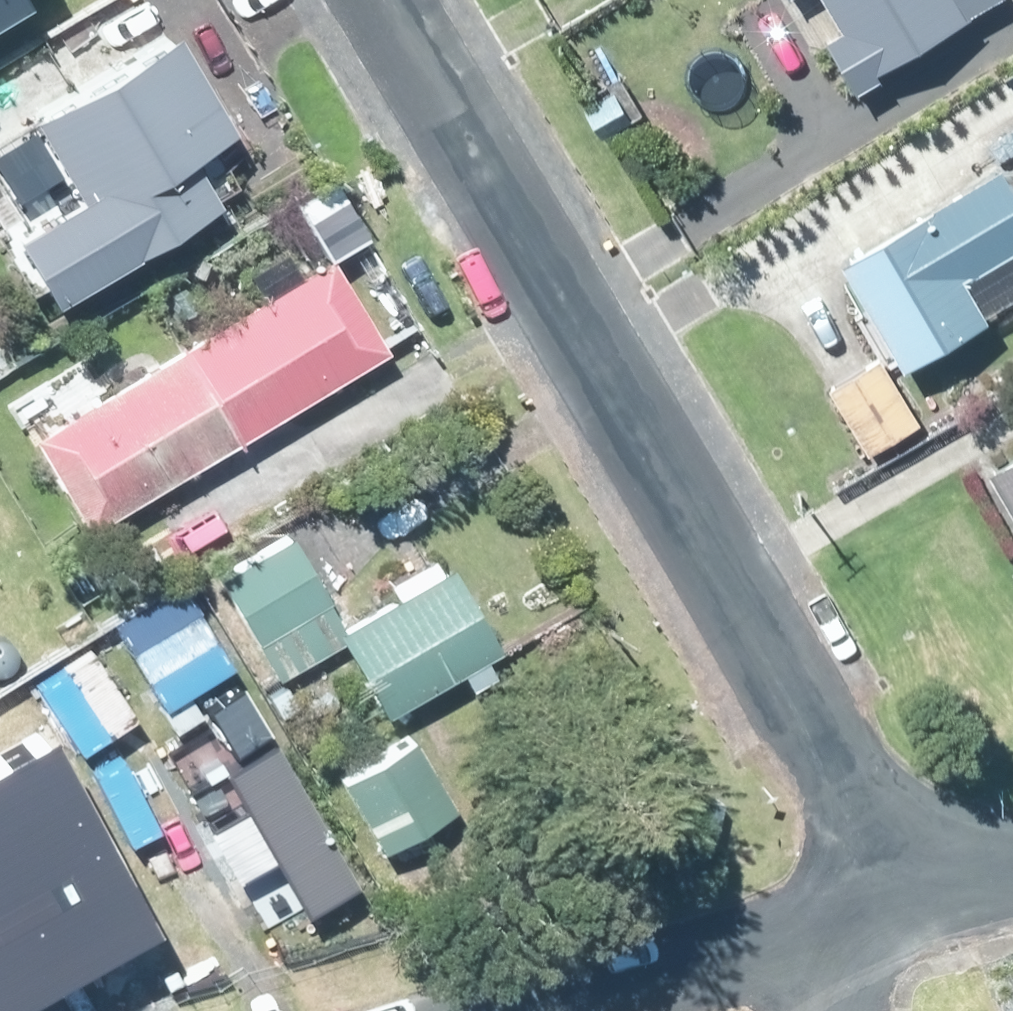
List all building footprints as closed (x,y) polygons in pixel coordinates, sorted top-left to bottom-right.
[(850,87),(874,72),(870,65),(986,0),(823,0),(839,29),(823,37),(850,87)] [(204,196),(173,147),(217,120),(162,30),(76,83),(0,129),(0,190),(19,221),(2,231),(32,281),(41,296),(204,196)] [(599,134),(626,118),(610,90),(582,107),(599,134)] [(1012,240),(1012,198),(995,166),(837,261),(900,367),(983,317),(979,313),(956,274),(1012,240)] [(174,344),(230,437),(289,401),(376,349),(320,256),(183,340),(174,344)] [(144,488),(230,437),(174,344),(152,358),(25,434),(80,526),(144,488)] [(864,450),(916,419),(878,355),(869,361),(826,385),(864,450)] [(993,465),(985,470),(1012,516),(1012,453),(993,465)] [(337,625),(324,601),(285,534),(214,575),(273,676),(340,637),(380,709),(489,646),(443,565),(436,568),(392,593),(337,625)] [(295,703),(281,680),(260,692),(274,716),(295,703)] [(373,738),(386,756),(404,743),(390,725),(373,738)] [(169,938),(41,730),(0,753),(0,1010),(41,1010),(169,938)] [(430,824),(404,835),(414,859),(440,847),(430,824)]
